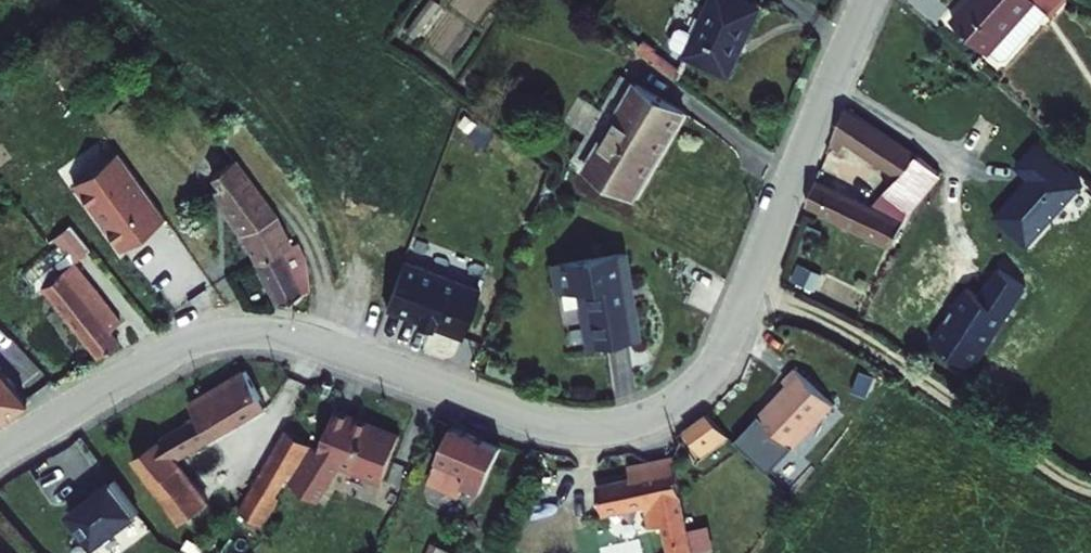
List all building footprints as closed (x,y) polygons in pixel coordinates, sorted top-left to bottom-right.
[(696,48),(741,69),(771,0),(717,0),(706,26),(691,19),(687,21),(680,36),(682,40),(697,47),(696,48)] [(963,13),(1003,43),(1036,0),(973,0),(963,13)] [(690,106),(644,78),(594,160),(640,189),(690,106)] [(855,94),(840,131),(846,137),(850,126),(905,168),(894,182),(913,199),(947,162),(926,144),(922,148),(855,94)] [(1082,183),(1037,143),(1014,169),(1024,182),(989,218),(1026,250),(1082,183)] [(173,215),(125,149),(81,181),(129,247),(173,215)] [(237,155),(218,169),(226,180),(217,186),(248,229),(282,211),(237,155)] [(825,172),(814,196),(900,234),(911,209),(825,172)] [(294,234),(282,211),(248,229),(262,253),(294,234)] [(77,219),(61,232),(65,237),(80,256),(96,244),(77,219)] [(301,230),(294,234),(262,253),(288,298),(319,280),(318,262),(315,251),(301,230)] [(65,237),(27,267),(42,286),(49,281),(80,256),(65,237)] [(490,281),(414,253),(397,301),(472,328),(490,281)] [(626,254),(556,262),(559,287),(580,284),(587,343),(633,338),(627,290),(630,289),(626,254)] [(80,256),(49,281),(105,351),(126,334),(118,324),(128,316),(80,256)] [(1026,289),(996,269),(977,295),(963,286),(926,343),(970,373),(1026,289)] [(794,373),(765,404),(798,435),(841,389),(802,353),(788,368),(794,373)] [(8,409),(34,393),(0,356),(0,400),(8,409)] [(251,361),(199,395),(206,407),(144,448),(189,516),(217,498),(188,454),(274,397),(251,361)] [(338,383),(340,374),(332,371),(329,380),(329,382),(330,384),(332,386),(334,386),(336,384),(338,383)] [(409,423),(344,400),(322,459),(344,467),(348,455),(392,471),(409,423)] [(739,422),(719,403),(697,420),(717,438),(739,422)] [(494,431),(462,417),(442,462),(491,484),(504,456),(486,448),(494,431)] [(298,424),(268,478),(285,486),(287,482),(302,490),(309,477),(297,471),(304,461),(309,463),(323,437),(298,424)] [(640,456),(643,468),(608,476),(615,503),(659,493),(664,512),(675,510),(684,549),(668,552),(692,552),(690,545),(704,542),(682,447),(640,456)] [(45,490),(93,479),(86,449),(38,460),(45,490)] [(145,499),(121,466),(76,499),(100,532),(145,499)] [(268,478),(252,506),(276,519),(293,490),(285,486),(268,478)] [(445,552),(492,552),(452,535),(445,552)] [(0,539),(0,552),(27,552),(0,539)]
